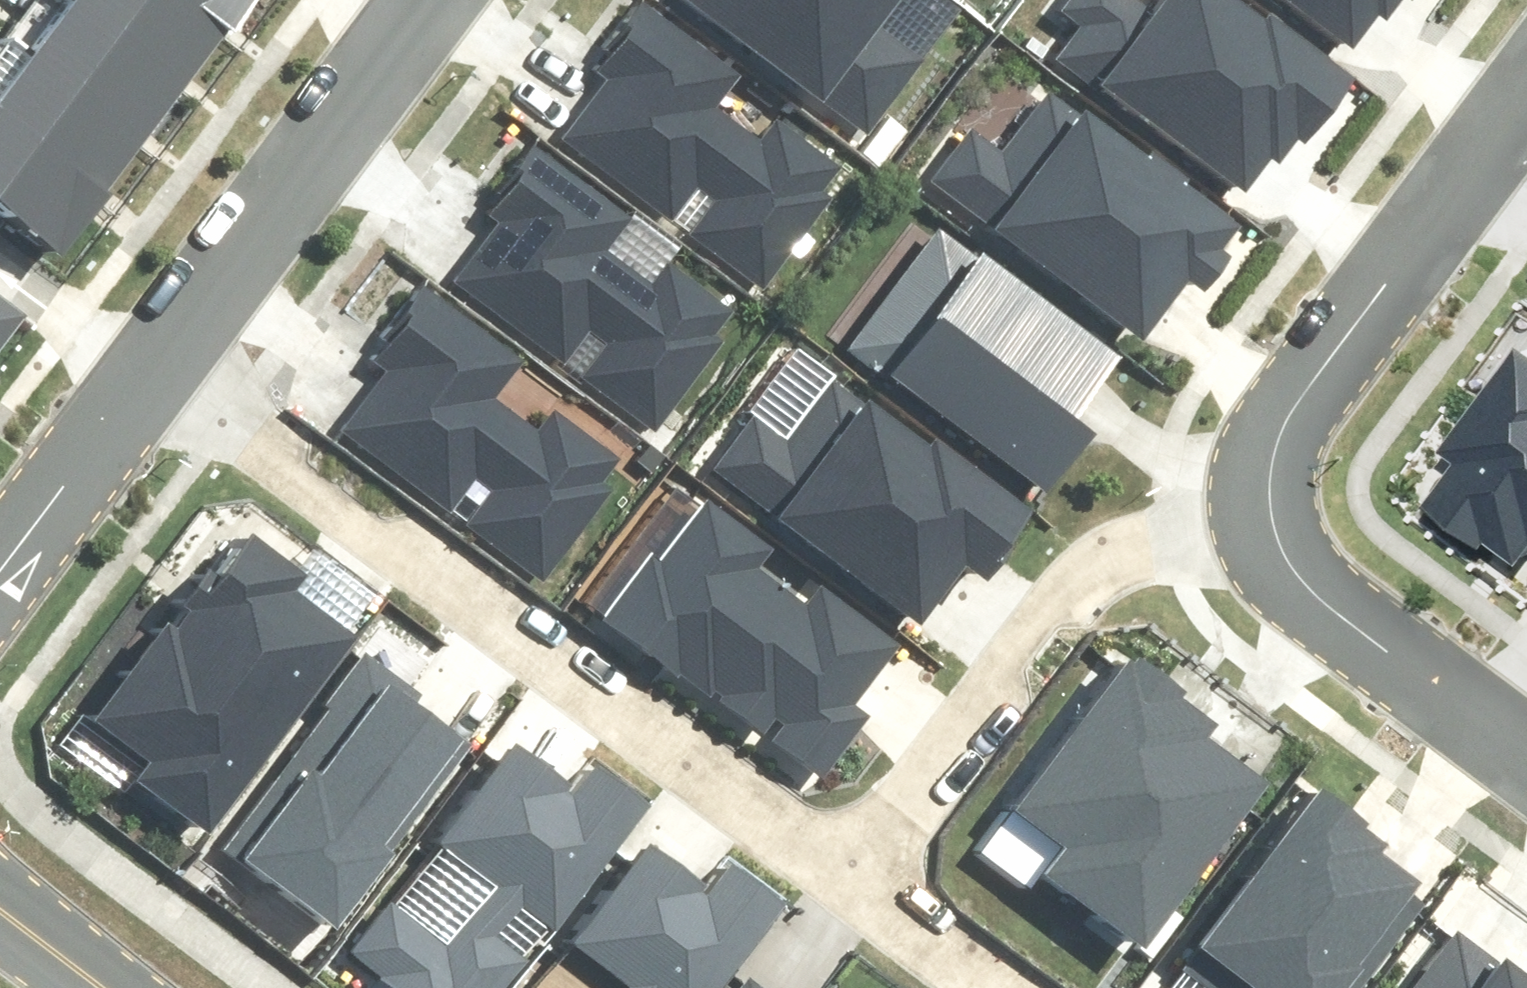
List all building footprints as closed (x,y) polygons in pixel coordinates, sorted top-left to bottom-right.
[(64,249),(253,0),(83,0),(3,105),(0,103),(0,201),(64,249)] [(926,64),(877,27),(897,0),(684,0),(869,139),(926,64)] [(1249,186),(1271,157),(1283,160),(1298,139),(1306,145),(1356,77),(1271,16),(1265,25),(1231,0),(1176,0),(1157,25),(1123,0),(1080,0),(1072,11),(1092,25),(1070,55),(1249,186)] [(1355,47),(1377,17),(1387,24),(1405,0),(1412,6),(1417,0),(1292,0),(1355,47)] [(742,75),(643,3),(597,65),(614,78),(569,138),(668,211),(692,178),(719,198),(691,237),(765,291),(837,193),(828,187),(845,164),(779,115),(764,134),(722,103),(742,75)] [(929,182),(1142,345),(1194,278),(1204,290),(1231,255),(1223,249),(1240,226),(1181,180),(1186,172),(1154,148),(1151,156),(1052,81),(1000,148),(972,126),(929,182)] [(633,222),(534,150),(488,212),(505,225),(460,285),(559,358),(583,325),(610,345),(582,384),(656,438),(728,340),(719,334),(736,311),(669,262),(655,281),(612,250),(633,222)] [(1079,421),(1125,357),(940,225),(847,354),(1053,500),(1099,436),(1079,421)] [(604,482),(623,456),(551,406),(539,423),(498,395),(525,358),(420,284),(384,335),(394,341),(380,361),(387,366),(338,436),(455,518),(477,486),(485,492),(458,529),(544,589),(614,489),(604,482)] [(29,314),(0,292),(0,351),(29,314)] [(714,468),(922,619),(966,559),(992,578),(1042,509),(935,432),(927,443),(833,376),(788,437),(754,413),(714,468)] [(768,549),(710,504),(664,564),(652,555),(605,616),(764,738),(777,722),(783,726),(772,740),(822,779),(870,718),(857,708),(908,642),(824,577),(803,604),(755,566),(768,549)] [(209,836),(361,638),(299,590),(310,576),(256,534),(224,575),(213,567),(97,717),(155,762),(139,782),(209,836)] [(1194,687),(1136,644),(986,846),(1033,880),(1045,864),(1152,943),(1269,785),(1209,741),(1223,723),(1187,697),(1194,687)] [(421,694),(362,651),(217,847),(335,935),(476,745),(416,700),(421,694)] [(572,786),(516,741),(431,848),(488,893),(443,951),(387,906),(346,957),(385,987),(511,987),(528,967),(496,942),(523,908),(550,929),(651,802),(594,757),(572,786)] [(1320,787),(1182,968),(1208,987),(1368,987),(1430,906),(1414,895),(1422,885),(1381,854),(1388,845),(1364,826),(1367,822),(1320,787)] [(708,882),(653,837),(568,943),(624,987),(716,987),(788,898),(731,853),(708,882)] [(1459,923),(1410,987),(1526,987),(1526,974),(1459,923)]
